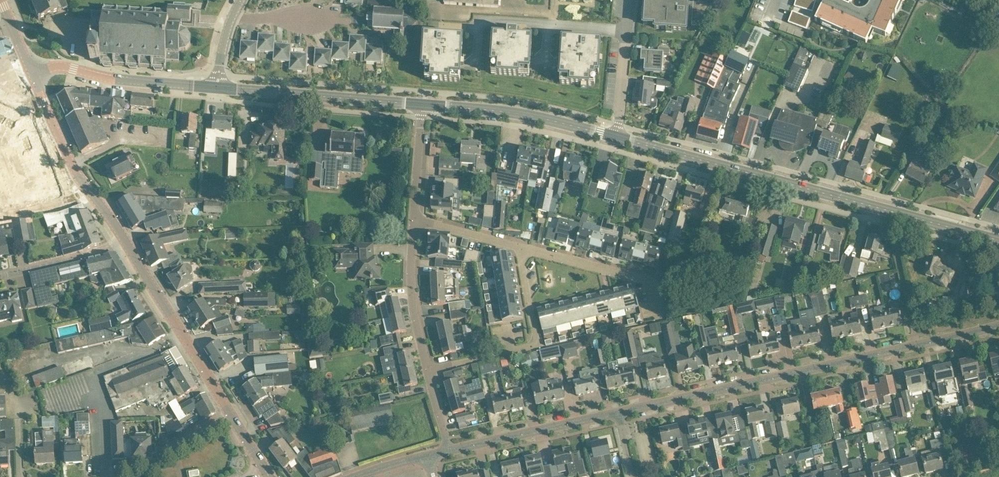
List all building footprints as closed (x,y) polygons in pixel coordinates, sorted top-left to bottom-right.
[(31,3),(30,5),(32,12),(35,13),(38,19),(37,19),(38,20),(41,18),(60,11),(67,8),(63,0),(30,0),(31,3)] [(644,24),(655,25),(655,28),(666,29),(667,26),(672,27),(672,30),(686,31),(687,21),(692,22),(691,27),(699,27),(712,3),(711,4),(694,3),(694,2),(693,2),(693,4),(688,3),(689,0),(645,0),(644,24)] [(828,2),(824,0),(815,21),(823,25),(824,23),(841,31),(841,33),(866,44),(868,40),(866,39),(870,30),(885,37),(886,35),(884,35),(888,27),(890,27),(896,12),(895,12),(900,0),(870,0),(870,2),(869,4),(868,6),(867,8),(865,10),(862,10),(860,11),(858,10),(855,10),(853,8),(850,4),(852,0),(829,0),(828,2)] [(192,10),(192,7),(186,6),(175,5),(175,8),(169,8),(169,12),(154,12),(153,10),(148,10),(144,11),(129,11),(128,9),(121,8),(119,10),(104,9),(104,16),(93,15),(91,60),(101,61),(101,65),(102,65),(103,65),(104,67),(111,68),(113,65),(128,66),(130,69),(136,69),(138,67),(154,68),(155,71),(162,71),(164,68),(164,69),(166,69),(166,62),(179,63),(180,53),(186,51),(191,46),(191,39),(187,33),(181,31),(182,22),(190,22),(191,10),(192,10)] [(385,11),(385,8),(380,8),(380,11),(375,11),(375,13),(369,13),(369,17),(368,17),(368,23),(368,27),(373,28),(373,30),(395,32),(395,41),(406,42),(407,30),(408,30),(409,30),(410,30),(411,29),(412,29),(413,28),(414,28),(414,27),(415,26),(415,25),(415,24),(415,23),(415,22),(415,21),(415,20),(414,19),(413,18),(413,17),(412,16),(411,16),(410,16),(409,15),(405,15),(405,13),(385,11)] [(519,29),(519,28),(508,27),(508,28),(508,32),(505,32),(505,37),(494,37),(491,74),(529,77),(532,39),(521,39),(521,33),(518,33),(518,29),(519,29)] [(450,34),(450,33),(438,32),(438,33),(439,33),(439,38),(425,37),(423,68),(426,69),(425,80),(460,82),(463,39),(449,38),(449,34),(450,34)] [(274,53),(275,44),(276,36),(259,35),(258,43),(258,52),(274,53)] [(366,54),(367,45),(368,37),(350,36),(350,44),(349,53),(366,54)] [(588,38),(588,37),(576,36),(576,37),(577,37),(577,42),(563,41),(560,84),(595,86),(595,75),(599,75),(601,43),(587,42),(587,38),(588,38)] [(257,60),(258,52),(258,43),(241,41),(240,59),(257,60)] [(349,61),(349,53),(350,44),(333,43),(332,51),(332,60),(349,61)] [(290,63),(291,54),(292,45),(275,44),(274,53),(273,61),(290,63)] [(382,64),(383,46),(367,45),(366,54),(365,62),(382,64)] [(670,55),(670,49),(658,48),(658,53),(641,52),(641,62),(645,62),(644,72),(662,73),(664,55),(670,55)] [(331,68),(332,60),(332,51),(315,49),(314,67),(331,68)] [(798,93),(808,71),(801,68),(808,53),(800,49),(793,64),(784,86),(798,93)] [(707,71),(701,84),(714,90),(729,58),(715,51),(713,58),(707,55),(701,68),(707,71)] [(700,127),(697,137),(718,142),(722,127),(725,128),(730,108),(740,86),(737,85),(742,75),(743,75),(750,61),(732,53),(729,58),(714,90),(707,108),(703,122),(702,121),(700,127)] [(307,72),(308,55),(291,54),(290,63),(289,71),(307,72)] [(671,81),(659,80),(658,87),(670,88),(671,81)] [(651,99),(652,97),(652,93),(653,93),(654,85),(638,83),(637,94),(635,94),(634,105),(639,105),(638,107),(641,107),(641,106),(651,107),(652,109),(655,109),(657,108),(658,99),(651,99)] [(82,107),(75,90),(57,97),(67,119),(84,111),(82,107)] [(92,92),(75,90),(82,107),(90,107),(92,91),(92,92)] [(112,93),(92,91),(90,107),(103,109),(102,118),(118,120),(119,114),(111,112),(111,110),(110,109),(113,93),(112,93)] [(119,114),(118,120),(123,120),(126,121),(130,121),(132,107),(133,95),(133,96),(127,95),(113,93),(110,109),(111,110),(111,112),(119,114)] [(153,110),(154,108),(155,98),(133,95),(132,107),(132,108),(153,110)] [(663,116),(660,126),(668,129),(681,133),(686,118),(690,120),(692,113),(693,110),(695,104),(685,101),(682,110),(669,106),(662,116),(663,116)] [(53,214),(54,214),(48,199),(59,195),(56,185),(52,173),(49,165),(45,154),(43,149),(39,140),(37,134),(32,119),(25,116),(25,115),(15,110),(14,111),(6,107),(1,105),(2,104),(0,104),(0,222),(53,214)] [(828,126),(835,113),(833,112),(836,106),(831,104),(822,123),(828,126)] [(776,125),(771,140),(785,145),(784,148),(795,152),(798,150),(800,145),(811,147),(819,120),(782,110),(776,125)] [(89,121),(86,115),(85,111),(84,111),(67,119),(66,119),(72,132),(91,124),(89,121)] [(739,129),(734,146),(750,150),(755,134),(762,136),(769,120),(759,117),(750,114),(748,121),(744,120),(741,130),(739,129)] [(195,143),(197,127),(198,117),(184,116),(182,133),(190,134),(189,149),(195,149),(195,148),(195,143)] [(207,130),(205,154),(215,154),(216,139),(232,141),(235,142),(235,140),(236,130),(232,130),(233,120),(214,118),(214,119),(208,119),(207,129),(207,130)] [(94,131),(102,127),(99,122),(96,123),(91,125),(94,131)] [(94,131),(91,125),(91,124),(72,132),(82,154),(108,142),(105,133),(96,137),(94,131)] [(897,144),(902,130),(886,125),(881,139),(897,144)] [(283,159),(284,126),(270,126),(270,127),(258,127),(258,135),(255,135),(254,145),(276,146),(276,159),(283,159)] [(96,137),(105,133),(102,127),(94,131),(96,137)] [(820,145),(819,150),(830,154),(829,157),(837,160),(841,150),(845,140),(848,141),(851,131),(843,128),(839,138),(833,136),(824,133),(821,143),(820,143),(819,145),(820,145)] [(310,175),(310,181),(321,182),(321,188),(338,190),(339,173),(340,164),(350,164),(352,167),(360,167),(362,165),(363,165),(364,161),(364,159),(365,151),(368,151),(369,144),(365,144),(366,137),(364,137),(364,134),(363,132),(359,132),(357,134),(357,136),(332,134),(332,140),(325,139),(323,153),(322,166),(311,165),(310,175)] [(478,145),(479,142),(469,141),(469,144),(462,144),(461,160),(455,160),(440,159),(439,170),(461,171),(462,163),(474,164),(473,170),(484,171),(485,157),(480,157),(481,145),(478,145)] [(866,168),(874,145),(865,142),(857,165),(850,163),(845,177),(862,183),(862,182),(866,183),(868,176),(865,175),(866,174),(865,173),(867,168),(866,168)] [(913,153),(919,157),(923,149),(917,145),(913,153)] [(498,174),(497,186),(501,187),(517,190),(519,180),(527,182),(530,168),(534,151),(521,148),(519,157),(516,157),(512,172),(498,169),(498,174)] [(534,151),(530,168),(539,170),(537,180),(546,182),(549,164),(547,163),(549,154),(534,151)] [(117,180),(126,176),(133,172),(130,165),(135,163),(131,154),(119,160),(120,162),(110,167),(113,174),(112,175),(113,179),(116,179),(117,181),(118,181),(117,180)] [(584,182),(584,179),(586,169),(583,169),(585,161),(567,157),(564,172),(564,179),(575,182),(575,180),(584,182)] [(929,174),(933,167),(927,163),(924,171),(913,165),(911,167),(907,176),(923,185),(929,174)] [(611,164),(609,166),(602,164),(598,182),(609,185),(605,200),(615,203),(620,186),(622,179),(623,176),(616,174),(618,168),(616,168),(615,166),(611,164)] [(229,165),(229,177),(231,177),(232,177),(237,177),(237,166),(229,165)] [(982,179),(986,170),(976,166),(971,177),(965,174),(964,171),(957,168),(954,174),(952,173),(949,173),(947,175),(947,178),(949,180),(951,181),(949,187),(975,198),(982,179)] [(651,187),(653,178),(640,174),(638,181),(636,180),(634,189),(638,190),(634,204),(630,203),(627,216),(638,219),(641,207),(642,207),(645,193),(649,194),(651,187)] [(433,198),(453,199),(453,188),(458,188),(459,181),(445,180),(444,187),(434,186),(433,198)] [(562,202),(566,184),(556,182),(555,185),(554,185),(553,191),(554,191),(552,200),(562,202)] [(670,203),(676,184),(669,182),(668,185),(659,182),(654,197),(649,195),(639,232),(668,239),(669,234),(665,232),(662,228),(660,228),(665,210),(666,210),(668,203),(670,203)] [(702,203),(702,201),(705,191),(688,187),(685,187),(684,192),(686,193),(683,203),(690,205),(691,200),(702,203)] [(549,213),(551,203),(553,193),(541,190),(537,210),(549,213)] [(126,199),(117,205),(125,217),(129,224),(129,226),(130,228),(132,229),(133,230),(144,223),(148,230),(153,229),(154,231),(163,228),(163,231),(171,228),(170,226),(167,215),(167,214),(166,211),(176,212),(184,212),(184,199),(181,199),(166,198),(131,196),(126,199)] [(454,199),(453,199),(433,198),(432,198),(431,209),(453,211),(454,199)] [(754,220),(749,219),(751,213),(748,212),(750,208),(722,200),(719,211),(741,217),(739,223),(751,226),(750,228),(756,232),(762,222),(755,218),(754,220)] [(223,213),(223,208),(223,203),(205,202),(205,212),(223,213)] [(495,208),(494,231),(504,232),(504,231),(506,205),(500,204),(496,204),(495,208)] [(485,207),(484,218),(493,219),(494,208),(485,207)] [(53,214),(44,216),(48,228),(66,222),(69,220),(69,219),(72,218),(75,227),(78,235),(84,233),(84,232),(95,228),(89,211),(76,216),(73,208),(57,213),(54,214),(53,214)] [(548,214),(536,211),(535,219),(526,217),(525,230),(526,231),(526,233),(539,236),(540,233),(544,234),(548,214)] [(676,212),(668,241),(679,244),(687,215),(676,212)] [(580,231),(576,248),(589,251),(590,248),(596,249),(600,235),(601,228),(602,227),(587,223),(589,215),(583,213),(579,230),(580,231)] [(602,227),(601,228),(608,230),(610,220),(604,218),(602,227)] [(563,244),(567,245),(568,240),(574,242),(580,225),(560,219),(557,231),(549,229),(547,238),(553,239),(552,241),(563,244)] [(24,220),(11,222),(15,244),(28,242),(24,220)] [(786,231),(783,242),(784,242),(798,246),(800,246),(803,235),(805,236),(807,230),(808,228),(805,227),(806,225),(787,220),(785,229),(784,230),(786,231)] [(7,255),(6,248),(15,246),(13,237),(11,230),(12,230),(11,222),(0,224),(0,233),(1,236),(0,236),(0,257),(7,255)] [(768,259),(777,229),(767,226),(758,256),(759,256),(758,261),(763,263),(765,258),(768,259)] [(81,242),(62,247),(65,256),(72,254),(84,250),(101,244),(96,229),(95,228),(84,232),(84,233),(78,235),(81,242)] [(841,244),(841,242),(844,233),(825,228),(822,239),(821,238),(819,245),(834,250),(831,255),(830,262),(839,262),(839,258),(840,244),(841,244)] [(226,239),(239,239),(239,230),(226,231),(226,239)] [(142,243),(152,267),(168,260),(162,244),(179,241),(177,233),(159,237),(155,238),(142,243)] [(429,246),(449,247),(450,247),(451,235),(429,234),(429,246)] [(646,234),(644,240),(651,242),(653,236),(646,234)] [(600,235),(596,249),(602,251),(601,254),(614,258),(619,240),(600,235)] [(813,258),(818,237),(812,236),(806,256),(813,258)] [(882,257),(885,247),(881,246),(882,240),(870,236),(867,246),(865,252),(871,254),(869,260),(876,262),(878,256),(882,257)] [(639,260),(643,246),(623,241),(619,259),(632,262),(633,259),(639,260)] [(373,257),(373,245),(354,246),(354,250),(349,250),(349,249),(334,250),(335,269),(350,269),(350,268),(355,268),(356,279),(380,279),(380,269),(375,269),(375,257),(373,257)] [(448,259),(449,247),(429,246),(428,257),(448,259)] [(662,251),(643,246),(639,260),(645,262),(644,266),(657,269),(662,251)] [(464,263),(471,263),(473,252),(467,251),(464,263)] [(473,252),(471,263),(477,264),(480,253),(473,251),(473,252)] [(513,263),(511,252),(492,256),(493,267),(513,263)] [(111,255),(30,274),(31,276),(33,284),(34,290),(38,307),(47,306),(45,299),(43,288),(51,286),(88,277),(90,277),(92,283),(97,284),(100,284),(103,283),(106,288),(106,289),(119,285),(129,283),(133,281),(124,267),(119,258),(116,254),(115,254),(111,255)] [(857,274),(860,262),(843,257),(840,270),(838,274),(848,276),(856,278),(857,274)] [(957,275),(938,265),(939,261),(930,258),(927,266),(926,266),(924,274),(937,278),(936,279),(944,284),(946,281),(951,285),(957,275)] [(168,282),(168,283),(169,284),(170,284),(171,284),(172,284),(178,292),(186,287),(193,283),(190,277),(191,275),(192,274),(193,272),(193,271),(193,268),(190,266),(188,265),(185,265),(183,266),(180,261),(180,262),(171,267),(175,273),(168,277),(169,279),(168,280),(168,281),(168,282)] [(463,262),(447,261),(446,269),(462,271),(463,262)] [(493,267),(495,278),(515,275),(513,263),(493,267)] [(672,277),(689,281),(691,273),(674,269),(672,277)] [(453,281),(453,276),(444,276),(444,274),(441,274),(431,274),(432,290),(446,289),(459,289),(459,282),(459,281),(453,281)] [(517,286),(515,275),(495,278),(497,289),(517,286)] [(881,276),(882,285),(890,283),(889,275),(881,276)] [(247,294),(246,282),(200,284),(200,295),(230,293),(230,295),(244,295),(268,294),(247,294)] [(969,301),(972,286),(964,284),(960,299),(969,301)] [(730,295),(727,295),(728,300),(731,299),(732,302),(736,301),(735,297),(736,296),(734,285),(728,286),(730,295)] [(497,289),(499,300),(518,297),(517,286),(497,289)] [(634,286),(620,290),(625,311),(639,307),(634,286)] [(822,287),(815,289),(817,298),(819,306),(821,317),(828,315),(822,287)] [(464,288),(432,290),(433,306),(445,305),(445,303),(445,298),(453,297),(460,297),(460,296),(464,296),(464,288)] [(391,301),(388,289),(373,292),(376,306),(380,305),(383,320),(389,318),(389,319),(402,316),(398,299),(391,301)] [(26,310),(35,308),(31,290),(22,292),(26,310)] [(620,290),(606,293),(611,314),(625,311),(620,290)] [(110,304),(121,299),(117,291),(107,297),(110,304)] [(133,321),(146,314),(134,292),(118,300),(118,302),(123,313),(116,316),(120,324),(131,318),(133,321)] [(606,293),(592,297),(598,317),(611,314),(606,293)] [(20,309),(21,309),(18,294),(0,298),(0,322),(12,319),(13,322),(22,320),(20,309)] [(268,294),(244,295),(244,308),(268,308),(276,308),(275,294),(268,294)] [(866,295),(857,297),(860,308),(868,306),(866,295)] [(57,297),(45,299),(47,306),(58,303),(57,297)] [(499,300),(501,311),(520,308),(518,297),(499,300)] [(592,297),(579,300),(584,321),(598,317),(592,297)] [(860,308),(857,297),(849,299),(851,310),(860,308)] [(817,298),(811,300),(813,308),(815,318),(821,317),(819,306),(817,298)] [(215,307),(216,307),(226,307),(227,301),(210,300),(205,303),(203,300),(197,304),(189,309),(195,320),(210,310),(215,307)] [(584,321),(579,300),(565,303),(570,324),(584,321)] [(758,311),(774,308),(773,300),(756,303),(758,311)] [(450,314),(466,311),(466,310),(465,302),(449,304),(450,314)] [(754,302),(733,307),(734,310),(735,317),(742,315),(756,312),(754,302)] [(565,303),(551,307),(556,328),(570,324),(565,303)] [(888,328),(902,325),(898,305),(891,306),(893,311),(885,313),(888,328)] [(721,349),(724,364),(739,361),(736,347),(742,346),(739,335),(737,325),(736,319),(735,317),(734,310),(733,307),(727,308),(726,306),(711,310),(713,319),(728,316),(732,337),(723,339),(722,335),(718,335),(721,349)] [(217,310),(216,307),(215,307),(210,310),(195,320),(201,329),(212,322),(216,330),(231,324),(229,316),(223,318),(217,310)] [(557,333),(556,328),(551,307),(537,310),(544,336),(557,333)] [(522,319),(520,308),(501,311),(503,322),(522,319)] [(877,315),(876,310),(869,311),(873,331),(888,328),(885,313),(877,315)] [(451,321),(467,319),(466,311),(450,314),(451,321)] [(787,325),(785,314),(779,316),(781,326),(787,325)] [(847,337),(862,334),(857,314),(851,315),(852,320),(844,322),(847,337)] [(402,344),(401,342),(399,334),(406,332),(402,316),(389,319),(393,334),(380,338),(382,346),(395,343),(395,345),(402,344)] [(779,316),(772,317),(774,328),(781,326),(779,316)] [(91,333),(112,328),(109,317),(89,322),(91,333)] [(809,318),(801,320),(802,327),(803,331),(806,346),(821,343),(819,333),(817,323),(816,319),(809,321),(809,318)] [(165,336),(154,319),(144,326),(143,323),(104,331),(56,342),(58,354),(107,343),(121,340),(131,338),(133,344),(149,346),(165,336)] [(836,324),(835,319),(828,320),(833,340),(847,337),(844,322),(836,324)] [(789,330),(788,330),(790,339),(792,349),(806,346),(803,331),(802,327),(801,320),(791,322),(792,326),(788,327),(789,330)] [(440,340),(453,338),(450,322),(437,325),(440,340)] [(669,356),(675,354),(679,374),(698,370),(693,347),(678,350),(672,323),(662,325),(669,356)] [(746,334),(744,323),(737,325),(739,335),(745,334),(746,334)] [(250,325),(246,329),(246,333),(254,332),(253,324),(250,325)] [(261,327),(261,325),(255,325),(256,334),(263,334),(263,333),(266,333),(266,326),(261,327)] [(472,333),(472,332),(470,326),(459,328),(461,336),(472,333)] [(704,330),(703,327),(695,329),(698,342),(706,341),(704,330)] [(281,341),(280,335),(280,332),(264,334),(264,336),(264,342),(281,341)] [(780,352),(776,332),(769,334),(770,338),(762,340),(761,336),(765,355),(780,352)] [(461,336),(453,338),(440,340),(444,356),(457,353),(455,345),(462,344),(474,342),(472,333),(461,336)] [(709,367),(724,364),(721,349),(718,335),(709,337),(711,347),(705,348),(707,357),(709,367)] [(637,358),(644,357),(640,336),(632,337),(634,343),(634,344),(637,358)] [(751,358),(765,355),(761,336),(746,339),(751,358)] [(244,346),(241,340),(231,344),(230,343),(223,346),(220,342),(205,351),(213,363),(228,352),(244,346)] [(249,353),(260,353),(259,342),(249,342),(249,353)] [(570,357),(577,355),(574,343),(559,347),(563,361),(571,359),(570,357)] [(634,343),(626,345),(626,346),(629,360),(637,358),(634,344),(634,343)] [(404,354),(402,345),(402,344),(395,345),(396,346),(384,349),(383,350),(385,358),(389,357),(393,375),(414,369),(411,352),(404,354)] [(219,373),(228,367),(234,363),(231,358),(246,352),(244,346),(228,352),(213,363),(219,373)] [(321,347),(308,349),(310,359),(323,356),(321,347)] [(541,351),(540,352),(541,357),(542,361),(550,360),(548,350),(547,350),(542,351),(541,351)] [(597,368),(606,366),(603,351),(594,353),(597,368)] [(540,352),(537,352),(520,356),(522,366),(528,365),(529,367),(532,366),(531,363),(534,362),(534,364),(539,363),(539,361),(538,358),(541,357),(540,352)] [(643,357),(645,366),(646,371),(649,380),(667,376),(665,367),(664,362),(662,362),(660,353),(644,357),(643,357)] [(990,357),(992,368),(993,368),(996,380),(998,379),(998,354),(990,357)] [(162,356),(104,377),(106,384),(105,384),(116,412),(147,400),(150,405),(155,407),(159,404),(163,409),(178,399),(178,400),(198,388),(186,369),(171,378),(170,376),(169,375),(162,356)] [(256,376),(289,372),(287,356),(254,360),(256,376)] [(324,360),(317,361),(319,371),(326,370),(324,360)] [(482,376),(499,372),(497,360),(479,364),(482,376)] [(978,369),(976,360),(960,363),(965,385),(986,380),(984,368),(978,369)] [(632,363),(618,366),(619,372),(622,386),(637,383),(634,372),(632,363)] [(609,368),(603,370),(608,389),(622,386),(619,372),(618,366),(617,364),(608,366),(609,368)] [(955,384),(953,375),(951,366),(933,369),(936,383),(943,382),(944,386),(955,384)] [(37,389),(66,378),(62,367),(33,378),(37,389)] [(591,371),(590,369),(589,368),(583,370),(582,370),(583,373),(580,373),(581,380),(574,381),(577,396),(596,392),(593,378),(599,377),(597,369),(591,371)] [(418,385),(414,369),(393,375),(395,384),(397,384),(398,388),(399,394),(412,391),(411,387),(418,385)] [(455,377),(463,375),(462,369),(454,371),(455,377)] [(927,391),(926,384),(923,372),(905,376),(909,393),(903,394),(904,400),(904,401),(908,418),(909,422),(912,421),(910,413),(914,413),(909,394),(922,391),(922,392),(927,391)] [(266,378),(256,379),(256,381),(242,390),(243,392),(242,394),(244,397),(246,397),(254,408),(269,398),(263,389),(274,388),(273,377),(266,378)] [(482,390),(479,379),(472,382),(473,384),(465,387),(459,389),(457,381),(444,384),(449,400),(467,394),(482,390)] [(551,402),(566,399),(561,380),(555,381),(554,379),(546,381),(546,383),(547,388),(551,402)] [(879,406),(891,403),(889,397),(896,395),(892,379),(881,381),(882,386),(875,388),(879,404),(879,406)] [(536,405),(551,402),(547,388),(546,383),(532,386),(536,405)] [(868,389),(867,384),(856,387),(859,403),(866,402),(867,409),(879,406),(879,404),(875,388),(868,389)] [(510,411),(525,408),(520,389),(513,391),(514,395),(507,397),(510,411)] [(844,413),(843,405),(840,390),(826,394),(829,408),(836,406),(838,414),(844,413)] [(965,409),(974,407),(970,390),(961,392),(965,409)] [(382,404),(395,401),(394,393),(380,397),(382,404)] [(216,413),(206,394),(197,399),(196,398),(180,407),(184,415),(196,408),(203,421),(216,413)] [(453,415),(466,411),(464,404),(470,402),(467,394),(449,400),(453,415)] [(499,399),(497,394),(491,395),(495,414),(510,411),(507,397),(499,399)] [(823,417),(821,410),(829,408),(826,394),(811,397),(814,412),(815,412),(816,419),(823,417)] [(933,416),(937,415),(932,394),(928,395),(933,416)] [(275,408),(269,398),(254,408),(260,417),(263,416),(266,422),(267,421),(271,427),(285,423),(279,415),(279,414),(281,412),(277,407),(275,408)] [(779,418),(800,413),(797,400),(776,404),(779,418)] [(899,420),(908,418),(904,401),(895,402),(899,420)] [(352,432),(394,423),(390,405),(348,413),(352,432)] [(749,440),(758,438),(755,424),(766,421),(763,407),(746,411),(750,430),(746,431),(749,440)] [(956,408),(959,420),(965,419),(962,407),(956,408)] [(851,432),(861,429),(861,427),(857,410),(846,412),(851,432)] [(474,412),(456,416),(457,423),(467,421),(475,419),(474,412)] [(721,440),(735,437),(734,430),(730,414),(716,417),(718,428),(721,440)] [(59,425),(59,417),(45,418),(43,418),(43,428),(59,428),(59,425)] [(709,438),(707,430),(705,420),(688,424),(691,437),(697,436),(698,441),(709,438)] [(809,435),(817,433),(814,420),(806,421),(809,435)] [(12,421),(0,421),(0,424),(0,432),(5,432),(6,440),(14,440),(12,421)] [(125,441),(124,422),(111,423),(113,450),(113,460),(124,459),(124,448),(132,447),(132,460),(152,459),(152,454),(156,454),(156,445),(153,445),(153,439),(148,439),(148,434),(136,435),(136,439),(131,440),(125,441)] [(90,423),(76,423),(76,435),(87,434),(91,434),(90,423)] [(780,441),(789,439),(785,423),(777,425),(780,441)] [(172,439),(184,432),(179,424),(167,431),(172,439)] [(769,440),(777,438),(774,424),(766,426),(769,440)] [(681,438),(678,426),(659,430),(662,444),(674,442),(676,450),(683,448),(684,452),(691,450),(688,437),(681,438)] [(890,451),(897,449),(892,428),(885,429),(885,430),(890,451)] [(270,451),(284,469),(296,460),(295,459),(299,456),(291,445),(296,441),(286,429),(277,431),(273,433),(281,443),(270,451)] [(875,444),(880,443),(882,452),(890,451),(885,430),(873,433),(875,444)] [(749,442),(749,440),(746,431),(738,432),(740,442),(740,444),(742,451),(749,449),(751,449),(749,442)] [(55,464),(53,433),(44,433),(36,434),(37,451),(36,451),(36,454),(35,454),(35,456),(36,456),(37,465),(55,464)] [(753,458),(754,463),(761,461),(759,454),(756,442),(756,441),(753,442),(752,439),(749,440),(749,442),(751,449),(753,458)] [(843,468),(849,467),(845,451),(847,451),(845,439),(836,441),(843,468)] [(923,460),(924,464),(926,474),(943,470),(939,454),(944,452),(941,439),(930,442),(932,451),(921,454),(923,460)] [(65,441),(61,441),(62,450),(66,450),(66,454),(66,464),(82,463),(82,457),(88,456),(87,440),(76,441),(65,441)] [(593,475),(607,472),(603,456),(610,455),(607,441),(591,445),(593,450),(588,451),(590,461),(593,475)] [(710,443),(709,443),(709,444),(712,456),(714,467),(715,472),(722,471),(725,470),(724,464),(719,441),(718,441),(710,443)] [(1,444),(0,444),(0,467),(8,467),(7,450),(7,447),(1,447),(1,444)] [(918,475),(910,444),(903,446),(907,462),(899,464),(902,476),(909,476),(918,475)] [(815,458),(823,456),(821,446),(813,448),(815,458)] [(296,460),(310,476),(334,476),(342,474),(339,464),(334,448),(310,456),(306,450),(299,456),(295,459),(296,460)] [(813,448),(804,450),(807,461),(815,459),(815,458),(813,448)] [(553,453),(556,464),(556,467),(557,467),(566,465),(568,473),(569,476),(575,476),(579,476),(588,476),(586,470),(584,460),(581,461),(579,453),(571,455),(570,450),(553,453)] [(775,458),(779,472),(780,476),(786,476),(787,476),(785,468),(796,466),(796,463),(793,453),(788,454),(783,456),(782,456),(775,458)] [(979,455),(968,458),(970,469),(982,467),(979,455)] [(526,460),(530,476),(552,476),(549,466),(543,467),(540,456),(526,460)] [(864,475),(860,459),(851,462),(853,470),(849,471),(850,476),(865,476),(864,475)] [(522,474),(519,461),(501,465),(504,476),(511,476),(522,474)] [(888,466),(880,468),(878,461),(870,463),(872,470),(868,471),(870,476),(890,476),(888,466)] [(833,475),(825,476),(840,476),(837,465),(831,467),(833,475)]
